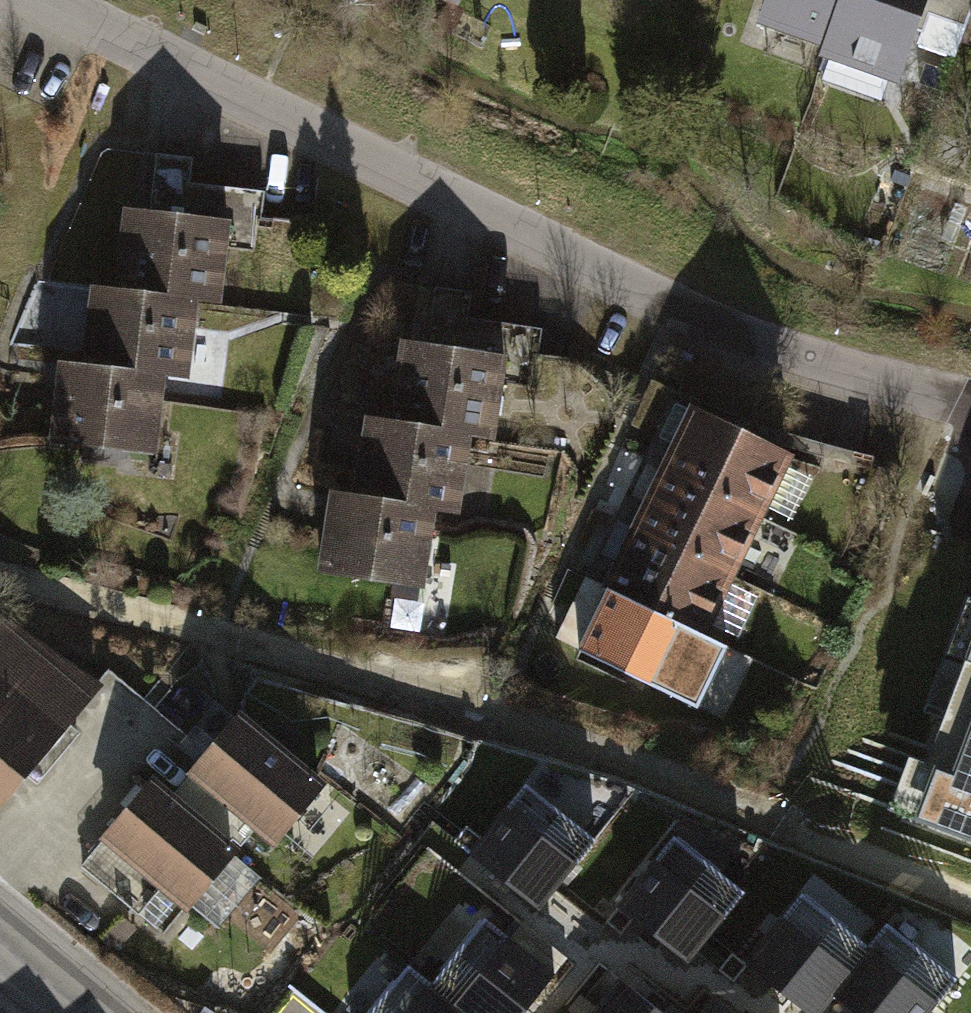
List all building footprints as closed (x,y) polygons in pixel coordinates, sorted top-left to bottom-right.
[(831,40),(846,0),(770,0),(764,16),(831,40)] [(831,40),(828,50),(896,74),(912,29),(922,0),(846,0),(831,40)] [(912,29),(923,33),(935,0),(922,0),(912,29)] [(923,33),(920,42),(955,55),(970,14),(970,11),(970,0),(935,0),(923,33)] [(150,211),(183,215),(187,183),(190,158),(156,154),(150,211)] [(183,215),(226,220),(230,188),(187,183),(183,215)] [(223,247),(253,251),(257,217),(260,191),(230,188),(226,220),(223,247)] [(194,297),(194,300),(217,302),(223,247),(226,220),(183,215),(150,211),(127,209),(118,288),(194,297)] [(289,221),(257,217),(253,251),(250,277),(281,280),(289,221)] [(161,373),(160,376),(185,379),(194,300),(194,297),(118,288),(94,286),(85,364),(161,373)] [(467,432),(467,435),(490,439),(498,384),(503,356),(460,350),(465,317),(468,293),(436,288),(427,345),(404,341),(392,420),(467,432)] [(460,350),(503,356),(508,324),(465,317),(460,350)] [(498,384),(528,389),(534,354),(538,329),(508,324),(503,356),(498,384)] [(566,359),(534,354),(528,389),(525,414),(557,419),(566,359)] [(161,373),(85,364),(62,361),(53,441),(152,453),(160,376),(161,373)] [(644,460),(666,471),(756,514),(785,454),(696,411),(679,446),(656,435),(644,460)] [(432,506),(431,509),(455,513),(467,435),(467,432),(392,420),(369,417),(357,495),(432,506)] [(666,471),(637,531),(727,574),(756,514),(666,471)] [(432,506),(357,495),(334,491),(321,572),(419,587),(431,509),(432,506)] [(698,633),(727,574),(637,531),(609,590),(698,633)] [(51,742),(68,722),(67,721),(84,700),(86,702),(95,690),(0,625),(0,699),(51,742)] [(964,660),(906,815),(970,839),(970,662),(964,660)] [(51,742),(0,699),(0,802),(51,742)] [(319,787),(236,718),(193,768),(195,770),(169,800),(224,846),(248,817),(257,824),(258,823),(276,838),(319,787)] [(169,800),(148,783),(106,834),(107,835),(82,866),(139,913),(164,882),(189,903),(231,852),(224,846),(169,800)] [(596,838),(526,784),(468,853),(538,909),(596,838)] [(744,892),(675,836),(618,906),(687,961),(744,892)] [(802,892),(745,962),(808,1012),(821,1012),(834,996),(832,994),(870,947),(868,945),(802,892)] [(431,983),(429,985),(464,1012),(522,1012),(554,973),(484,917),(431,983)] [(868,945),(870,947),(832,994),(834,996),(856,1012),(929,1012),(957,978),(887,922),(868,945)] [(429,985),(431,983),(408,964),(368,1012),(464,1012),(429,985)] [(619,977),(590,1012),(663,1012),(619,977)] [(698,1012),(736,1012),(713,994),(698,1012)]
